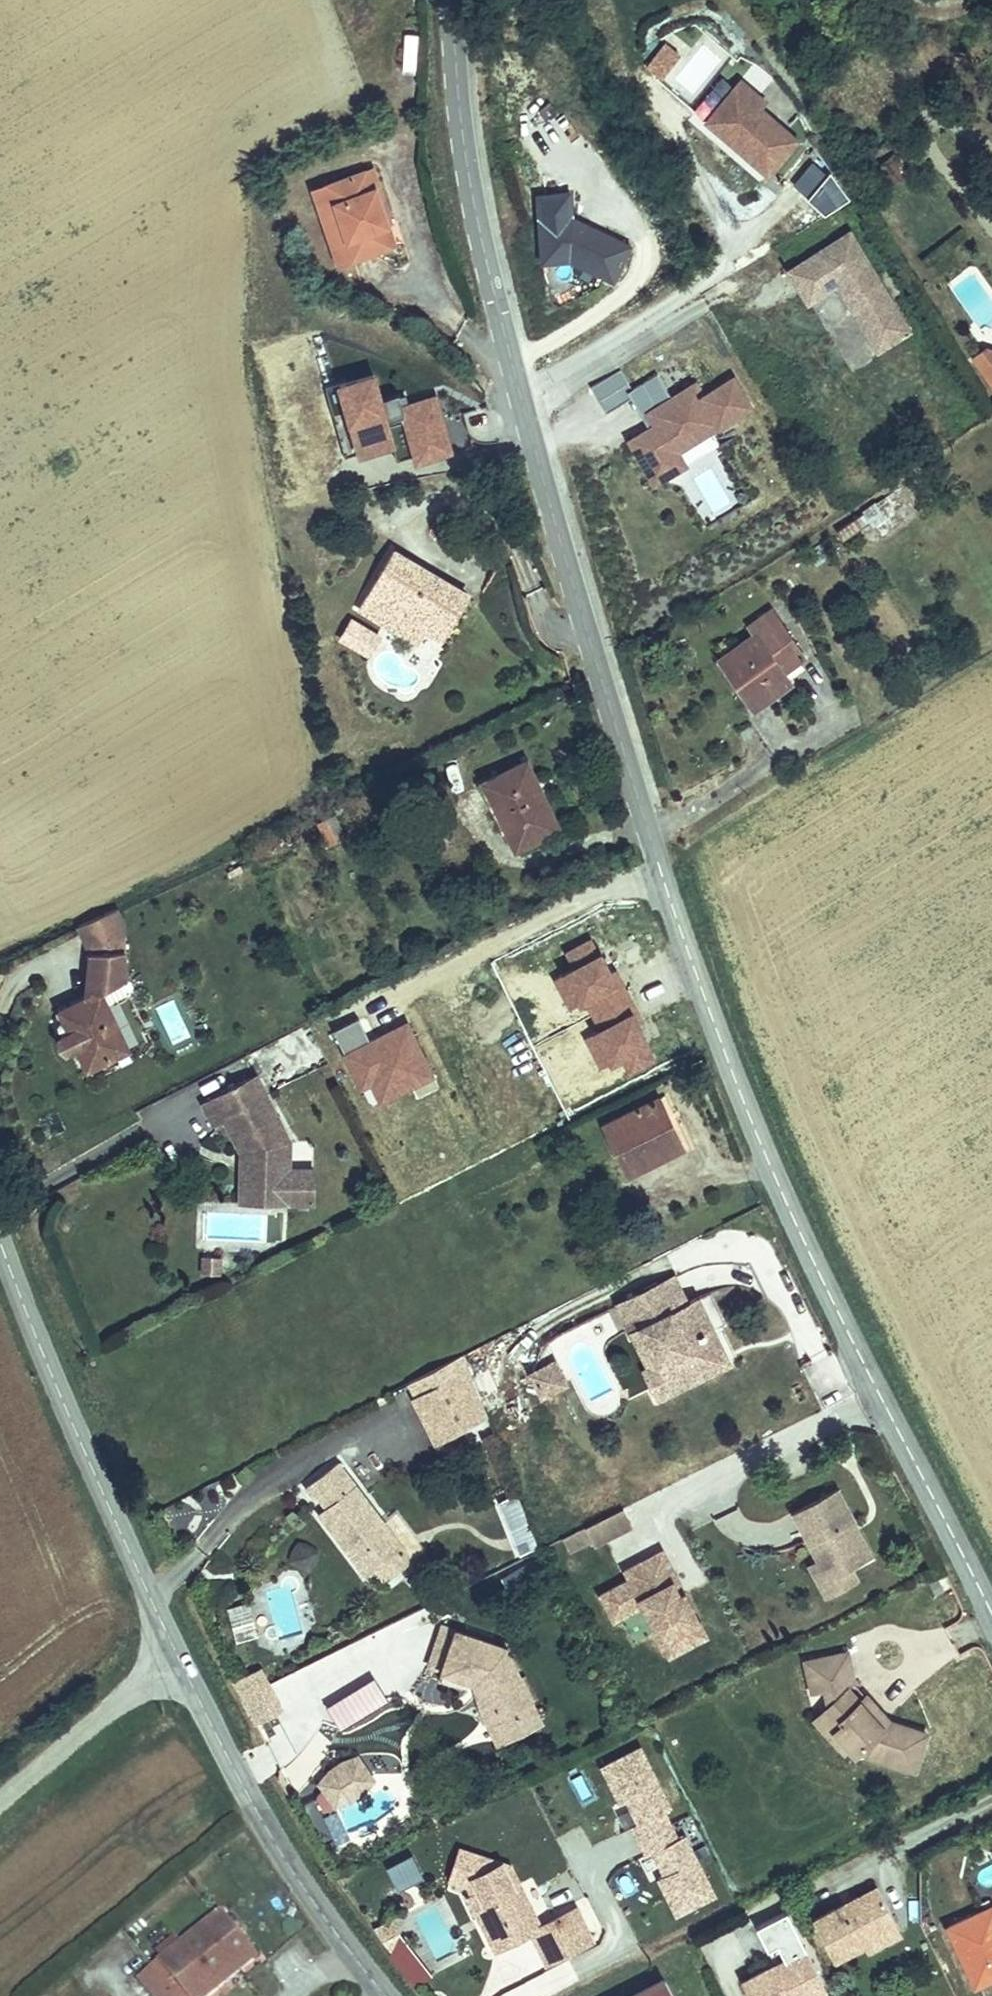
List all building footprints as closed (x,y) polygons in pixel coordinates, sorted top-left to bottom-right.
[(639,39),(652,51),(670,30),(657,18),(639,39)] [(404,35),(401,71),(413,72),(416,36),(404,35)] [(789,115),(753,83),(758,77),(732,54),(716,73),(697,94),(730,124),(758,149),(789,115)] [(697,94),(716,73),(705,63),(679,91),(724,131),(730,124),(697,94)] [(331,261),(379,243),(373,225),(379,223),(366,188),(370,186),(363,167),(305,188),(331,261)] [(379,243),(389,240),(370,186),(366,188),(379,223),(373,225),(379,243)] [(623,217),(588,200),(586,204),(576,200),(578,195),(564,188),(529,193),(534,233),(561,230),(606,251),(623,217)] [(588,200),(578,195),(576,200),(586,204),(588,200)] [(895,306),(838,209),(778,244),(796,274),(818,261),(830,265),(865,324),(895,306)] [(991,395),(991,347),(972,356),(990,396),(991,395)] [(658,412),(699,389),(704,398),(736,380),(720,351),(689,368),(682,356),(658,369),(635,382),(642,394),(636,398),(624,405),(634,422),(630,434),(658,441),(663,421),(658,412)] [(635,382),(625,363),(622,365),(619,367),(636,398),(642,394),(635,382)] [(381,420),(399,415),(410,456),(411,461),(446,451),(431,397),(404,405),(398,406),(395,397),(394,392),(376,397),(369,374),(335,383),(350,436),(383,427),(381,420)] [(663,421),(704,398),(699,389),(658,412),(663,421)] [(404,405),(401,395),(395,397),(398,406),(404,405)] [(634,422),(624,405),(616,409),(630,434),(634,422)] [(410,456),(399,415),(381,420),(383,427),(350,436),(354,453),(387,444),(391,461),(410,456)] [(658,441),(630,434),(640,451),(658,441)] [(884,499),(861,513),(871,528),(894,514),(884,499)] [(466,598),(390,551),(356,606),(380,620),(388,606),(423,628),(429,619),(447,630),(466,598)] [(781,666),(772,652),(763,638),(787,623),(764,585),(740,600),(747,611),(709,635),(743,688),(781,666)] [(388,606),(380,620),(415,641),(423,628),(388,606)] [(367,654),(379,635),(352,619),(341,638),(367,654)] [(447,630),(429,619),(423,628),(441,639),(447,630)] [(772,652),(796,636),(787,623),(763,638),(772,652)] [(558,833),(526,764),(491,780),(506,811),(494,816),(512,854),(558,833)] [(581,990),(615,972),(607,957),(603,959),(597,948),(588,929),(585,930),(577,915),(554,928),(562,942),(552,948),(568,978),(574,975),(581,990)] [(105,1032),(81,984),(103,973),(100,926),(95,916),(62,931),(72,954),(70,990),(48,1001),(57,1018),(47,1023),(46,1024),(45,1025),(44,1027),(44,1029),(44,1031),(45,1032),(46,1034),(49,1035),(51,1035),(52,1035),(63,1029),(73,1049),(105,1032)] [(603,959),(607,957),(601,946),(597,948),(603,959)] [(559,983),(568,978),(552,948),(542,953),(559,983)] [(615,972),(581,990),(588,1004),(582,1007),(599,1038),(609,1032),(617,1047),(640,1035),(632,1020),(635,1019),(625,1000),(619,989),(623,987),(615,972)] [(628,998),(623,987),(619,989),(625,1000),(628,998)] [(382,1047),(391,1066),(420,1052),(394,1000),(367,1013),(357,1018),(356,1015),(345,994),(320,1006),(349,1063),(358,1059),(382,1047)] [(599,1038),(582,1007),(574,1011),(590,1042),(599,1038)] [(382,1047),(358,1059),(367,1078),(391,1066),(382,1047)] [(238,1052),(186,1081),(197,1101),(207,1095),(226,1129),(233,1125),(235,1128),(235,1163),(272,1163),(272,1144),(273,1116),(238,1052)] [(661,1095),(651,1075),(596,1105),(619,1162),(669,1136),(653,1100),(661,1095)] [(272,1178),(272,1163),(235,1163),(235,1128),(233,1125),(226,1129),(225,1178),(272,1178)] [(297,1179),(297,1145),(272,1144),(272,1163),(272,1178),(297,1179)] [(265,1220),(267,1240),(282,1239),(280,1218),(265,1220)] [(625,1269),(637,1298),(643,1296),(687,1277),(674,1248),(625,1269)] [(205,1258),(207,1276),(222,1274),(219,1256),(205,1258)] [(723,1325),(701,1271),(687,1277),(643,1296),(671,1361),(710,1345),(705,1332),(723,1325)] [(671,1361),(643,1296),(637,1298),(633,1300),(649,1337),(642,1340),(654,1368),(671,1361)] [(728,1337),(723,1325),(705,1332),(710,1345),(728,1337)] [(564,1352),(552,1329),(527,1342),(540,1365),(564,1352)] [(486,1384),(470,1334),(451,1343),(473,1390),(486,1384)] [(473,1390),(451,1343),(413,1360),(434,1408),(473,1390)] [(555,1361),(525,1374),(537,1400),(567,1387),(555,1361)] [(395,1511),(334,1422),(301,1444),(307,1453),(313,1454),(320,1465),(317,1478),(352,1529),(365,1531),(367,1530),(395,1511)] [(479,1438),(494,1479),(511,1473),(497,1432),(479,1438)] [(833,1465),(789,1489),(815,1538),(825,1557),(847,1546),(861,1538),(842,1502),(850,1498),(833,1465)] [(517,1496),(496,1504),(516,1557),(537,1550),(517,1496)] [(869,1534),(850,1498),(842,1502),(861,1538),(869,1534)] [(403,1524),(395,1511),(367,1530),(376,1542),(403,1524)] [(587,1523),(593,1545),(631,1534),(624,1512),(587,1523)] [(674,1567),(655,1524),(650,1526),(669,1569),(674,1567)] [(669,1569),(650,1526),(617,1541),(621,1551),(591,1564),(603,1590),(632,1577),(656,1629),(694,1612),(674,1567),(669,1569)] [(852,1557),(847,1546),(825,1557),(815,1538),(804,1543),(821,1574),(852,1557)] [(290,1543),(289,1568),(315,1568),(316,1543),(290,1543)] [(656,1629),(632,1577),(603,1590),(605,1595),(612,1592),(622,1614),(639,1606),(651,1632),(656,1629)] [(436,1637),(449,1599),(433,1593),(420,1632),(436,1637)] [(528,1675),(497,1617),(449,1599),(436,1637),(469,1651),(482,1676),(491,1671),(500,1674),(506,1686),(528,1675)] [(236,1628),(216,1637),(223,1653),(243,1644),(236,1628)] [(842,1633),(800,1638),(803,1668),(816,1667),(818,1684),(831,1701),(821,1709),(835,1728),(840,1734),(846,1729),(851,1735),(898,1756),(913,1721),(877,1706),(856,1678),(849,1683),(839,1670),(838,1664),(845,1663),(842,1633)] [(243,1644),(223,1653),(236,1681),(256,1672),(243,1644)] [(856,1678),(845,1663),(838,1664),(839,1670),(849,1683),(856,1678)] [(528,1675),(506,1686),(500,1674),(491,1671),(482,1676),(474,1680),(488,1707),(532,1684),(528,1675)] [(831,1701),(818,1684),(802,1696),(829,1732),(835,1728),(821,1709),(831,1701)] [(614,1808),(645,1792),(638,1779),(645,1775),(615,1715),(577,1734),(596,1770),(602,1767),(613,1790),(607,1793),(614,1808)] [(347,1767),(357,1753),(341,1729),(327,1733),(312,1743),(302,1757),(319,1780),(333,1774),(347,1767)] [(645,1792),(614,1808),(622,1822),(628,1819),(639,1842),(633,1845),(651,1881),(688,1862),(658,1803),(652,1806),(645,1792)] [(487,1828),(442,1804),(428,1830),(443,1838),(452,1857),(468,1895),(479,1889),(488,1906),(508,1895),(523,1925),(569,1904),(554,1872),(515,1890),(487,1828)] [(387,1867),(398,1891),(422,1881),(411,1856),(387,1867)] [(470,1914),(488,1906),(479,1889),(468,1895),(452,1857),(445,1860),(470,1914)] [(861,1871),(794,1902),(811,1939),(843,1925),(840,1918),(875,1902),(861,1871)] [(973,1886),(924,1909),(952,1976),(991,1955),(991,1932),(990,1926),(981,1929),(971,1906),(979,1902),(973,1886)] [(882,1916),(875,1902),(840,1918),(843,1925),(846,1933),(882,1916)] [(418,1914),(431,1959),(453,1953),(440,1908),(418,1914)] [(141,1977),(156,1995),(207,1995),(256,1958),(222,1914),(141,1977)] [(411,1989),(430,1977),(390,1919),(371,1932),(411,1989)] [(782,1928),(715,1958),(732,1995),(766,1979),(768,1983),(770,1982),(800,1969),(782,1928)] [(550,1995),(658,1995),(639,1955),(550,1995)] [(773,1990),(770,1982),(768,1983),(766,1979),(732,1995),(733,1995),(760,1995),(773,1990)]
